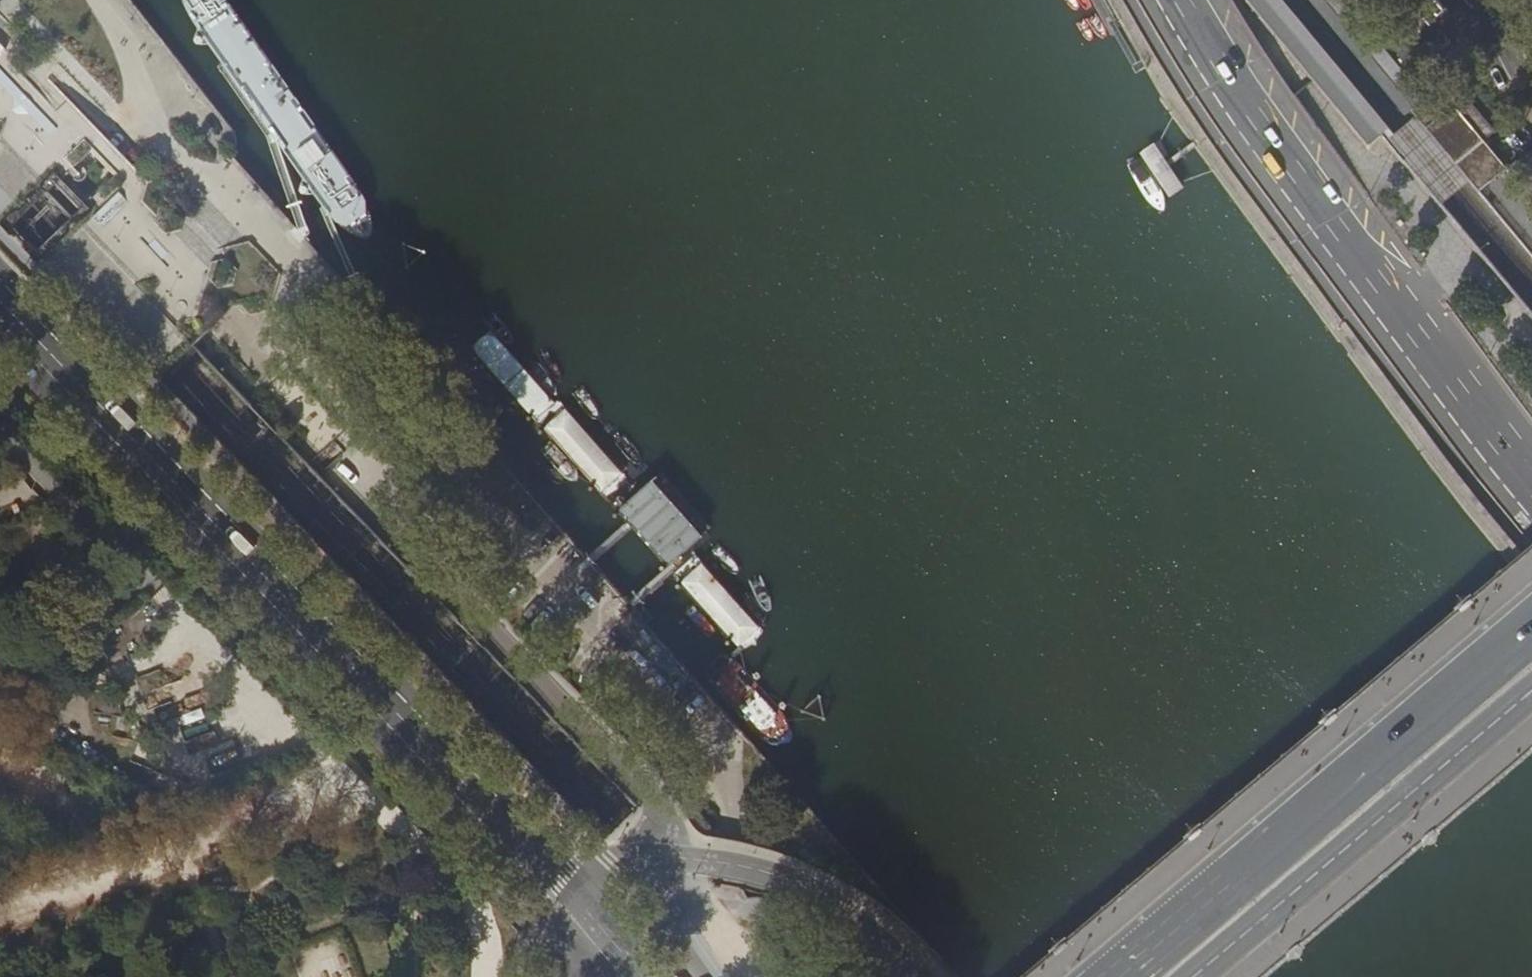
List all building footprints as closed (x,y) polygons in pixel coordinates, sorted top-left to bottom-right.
[(181,0),(183,8),(191,20),(267,131),(317,203),(323,208),(330,210),(338,209),(346,204),(351,195),(352,186),(347,177),(225,2),(224,0),(181,0)] [(1433,59),(1452,44),(1437,26),(1451,15),(1439,0),(1400,0),(1407,5),(1384,37),(1415,74),(1433,59)] [(1412,111),(1481,192),(1489,184),(1506,169),(1483,141),(1494,131),(1452,81),(1427,102),(1425,100),(1417,106),(1412,111)] [(202,349),(244,305),(131,183),(90,227),(202,349)] [(650,482),(617,511),(629,525),(667,568),(670,565),(700,538),(650,482)] [(696,557),(674,576),(738,649),(760,630),(696,557)] [(45,676),(35,681),(42,695),(52,690),(45,676)] [(182,797),(176,800),(180,811),(186,808),(182,797)] [(156,808),(149,810),(154,821),(160,818),(156,808)]
